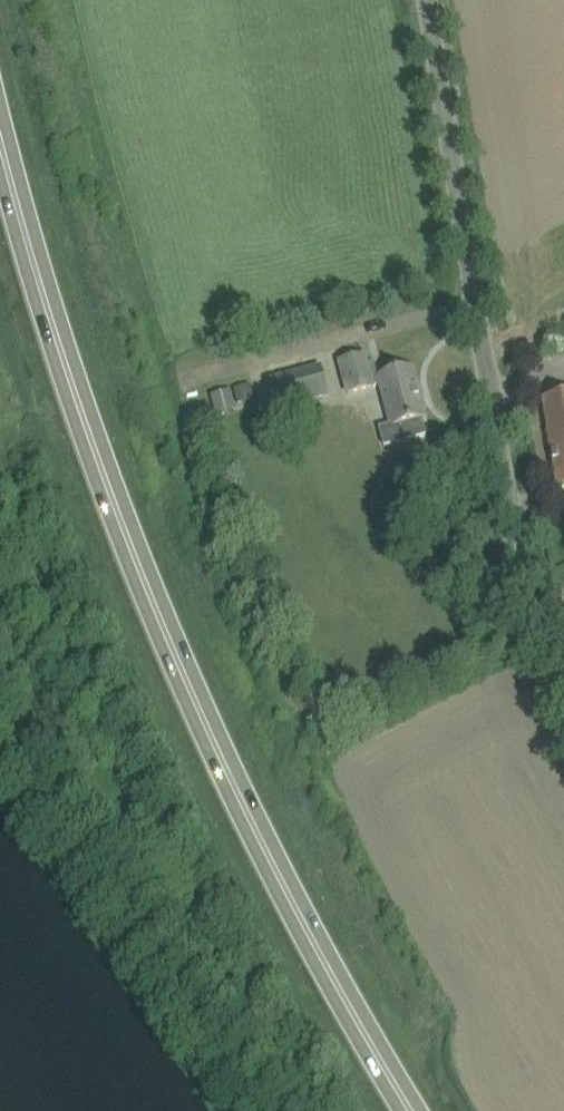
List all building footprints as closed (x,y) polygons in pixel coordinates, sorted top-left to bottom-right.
[(366,356),(340,362),(346,384),(349,394),(373,387),(372,385),(377,383),(380,383),(391,425),(379,428),(384,447),(427,436),(422,419),(426,418),(413,368),(377,378),(376,373),(373,363),(368,365),(366,356)] [(328,395),(321,367),(272,381),(279,409),(328,395)] [(234,389),(238,404),(255,400),(251,385),(234,389)] [(544,400),(558,489),(563,488),(563,397),(544,400)]
